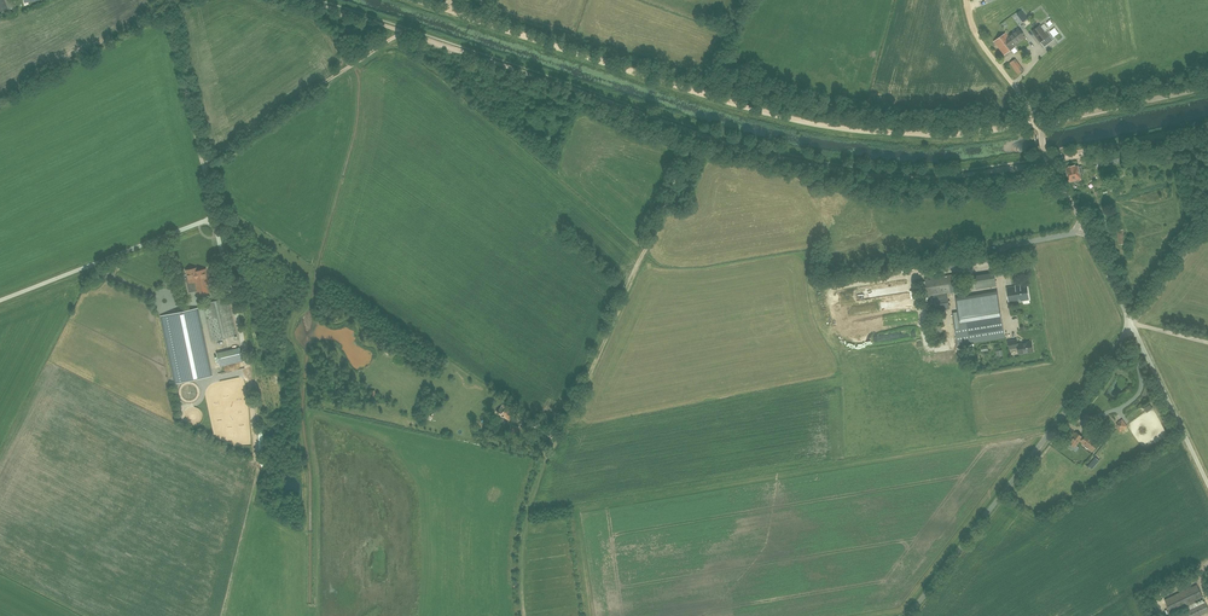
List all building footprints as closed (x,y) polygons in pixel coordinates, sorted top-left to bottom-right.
[(1027,18),(1021,10),(1017,14),(1023,22),(1027,18)] [(1047,30),(1044,32),(1040,26),(1032,31),(1045,47),(1054,39),(1047,30)] [(1009,36),(1006,33),(994,42),(1004,55),(1016,46),(1015,44),(1025,37),(1019,29),(1009,36)] [(1012,62),(1020,75),(1026,72),(1018,59),(1012,62)] [(1097,159),(1098,166),(1124,161),(1123,154),(1097,159)] [(1069,182),(1080,180),(1079,173),(1085,172),(1084,169),(1082,170),(1081,166),(1077,167),(1077,166),(1075,166),(1074,166),(1073,166),(1072,166),(1070,166),(1069,167),(1068,167),(1068,168),(1066,168),(1069,182)] [(1119,244),(1126,243),(1126,242),(1127,242),(1127,237),(1125,237),(1123,230),(1116,231),(1119,244)] [(197,295),(211,292),(206,269),(197,271),(196,268),(186,270),(188,282),(194,281),(197,295)] [(928,297),(961,291),(960,285),(963,284),(963,280),(960,281),(959,274),(925,279),(928,297)] [(976,289),(996,286),(994,274),(988,275),(988,276),(974,278),(976,289)] [(191,285),(183,287),(186,301),(194,300),(191,285)] [(1027,285),(1007,288),(1009,303),(1029,300),(1027,285)] [(934,312),(950,310),(947,294),(932,296),(934,312)] [(236,335),(227,298),(203,304),(212,341),(236,335)] [(998,298),(957,304),(958,312),(953,313),(958,345),(1005,337),(998,298)] [(208,376),(194,311),(162,317),(174,376),(182,375),(184,381),(208,376)] [(1017,340),(1008,341),(1009,349),(1018,347),(1019,354),(1033,351),(1031,342),(1017,344),(1017,340)] [(242,361),(240,350),(216,356),(219,367),(242,361)] [(506,408),(502,415),(509,420),(514,413),(512,411),(513,409),(511,407),(509,409),(506,408)] [(1117,427),(1120,431),(1127,426),(1122,419),(1118,422),(1116,424),(1118,426),(1117,427)] [(1080,441),(1081,442),(1093,451),(1098,444),(1093,440),(1093,441),(1091,439),(1092,438),(1088,435),(1087,436),(1086,435),(1084,438),(1076,432),(1075,433),(1074,432),(1067,441),(1076,448),(1080,441)] [(1100,461),(1096,458),(1088,466),(1092,470),(1100,461)] [(1203,598),(1197,585),(1165,600),(1171,613),(1203,598)] [(1207,612),(1207,608),(1206,603),(1177,615),(1200,615),(1207,612)]
